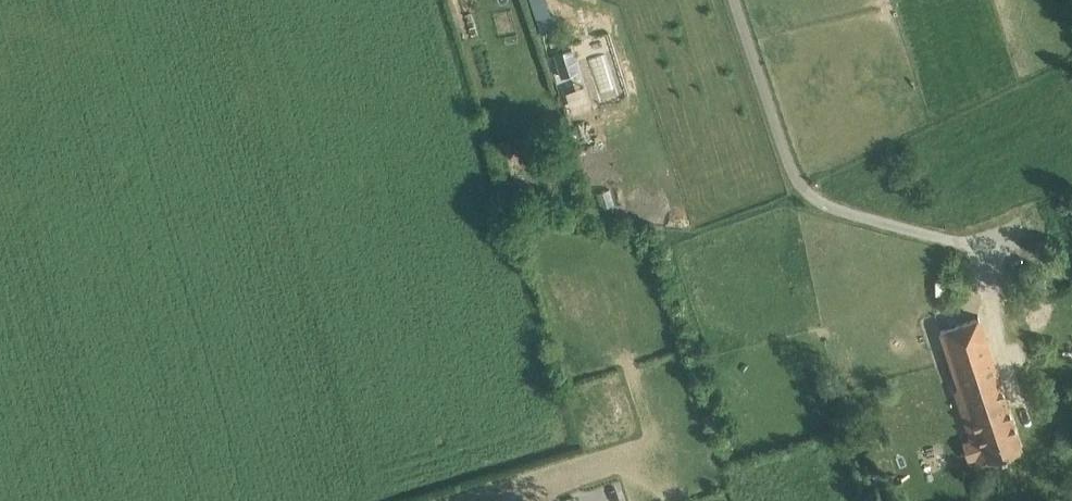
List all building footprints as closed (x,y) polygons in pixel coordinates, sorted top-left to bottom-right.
[(572,49),(556,54),(562,76),(579,71),(572,49)] [(979,317),(940,329),(974,432),(977,431),(987,459),(1022,447),(979,317)] [(879,469),(873,471),(876,480),(882,477),(879,469)]
